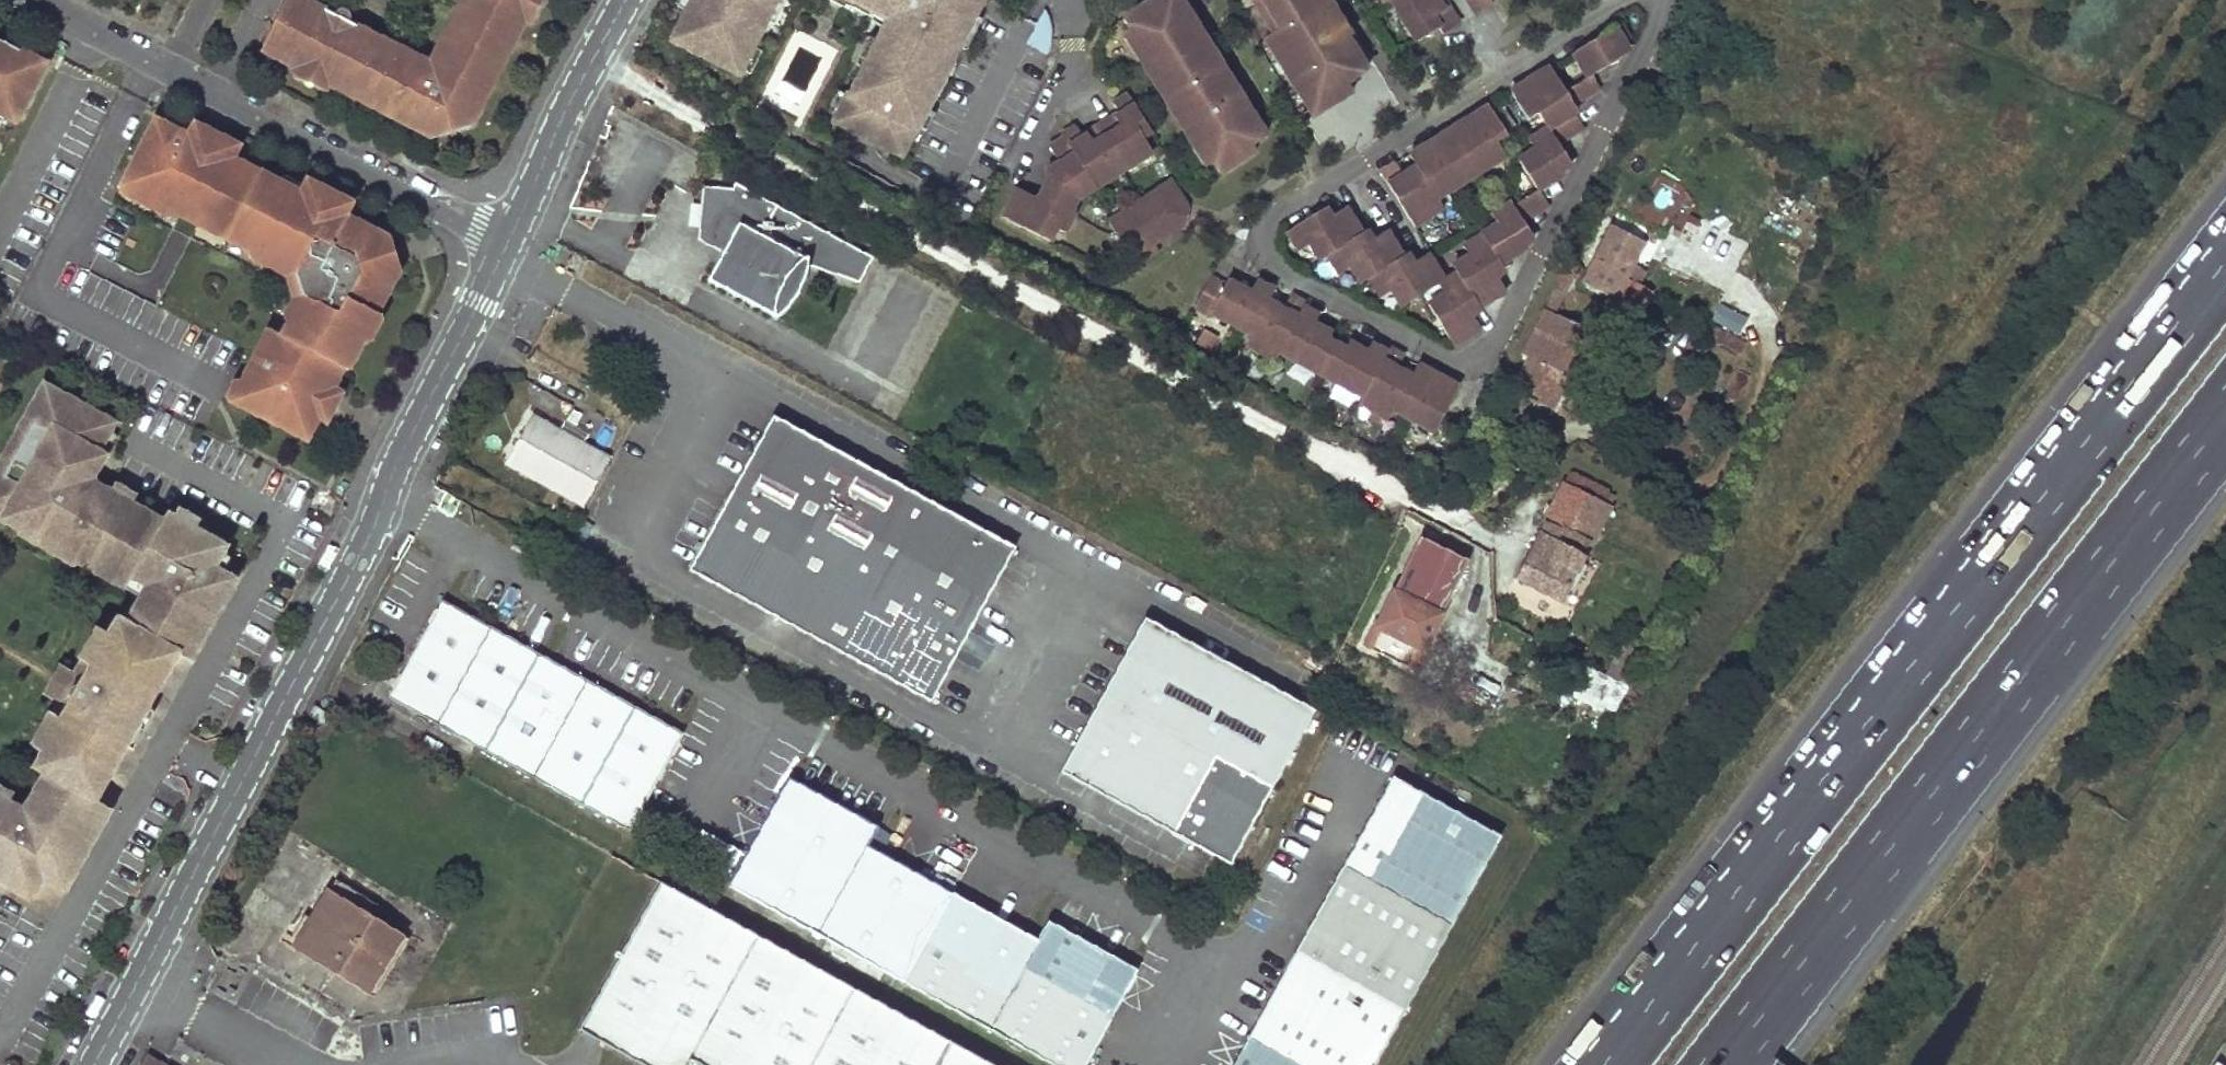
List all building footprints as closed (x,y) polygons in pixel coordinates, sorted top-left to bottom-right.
[(428,65),(300,0),(286,0),(260,52),(294,69),(327,86),(422,134),(474,117),(517,32),(534,0),(462,0),(428,65)] [(523,22),(530,25),(543,0),(534,0),(523,22)] [(680,13),(667,40),(695,54),(694,57),(734,77),(737,72),(748,51),(749,48),(747,46),(759,21),(771,0),(686,0),(680,13)] [(670,9),(680,13),(686,0),(674,0),(670,9)] [(759,21),(769,26),(782,0),(771,0),(759,21)] [(862,18),(865,12),(868,13),(881,21),(876,30),(870,43),(856,70),(844,94),(843,93),(841,97),(830,117),(828,123),(868,145),(870,141),(898,156),(913,129),(921,113),(921,110),(918,108),(925,93),(941,63),(947,50),(950,52),(952,49),(967,19),(976,0),(826,0),(862,18)] [(1121,20),(1127,29),(1146,59),(1140,63),(1150,78),(1158,73),(1186,118),(1178,123),(1188,139),(1194,136),(1212,166),(1218,175),(1254,152),(1251,146),(1264,138),(1251,116),(1247,119),(1185,21),(1189,18),(1178,0),(1166,0),(1161,3),(1160,0),(1153,0),(1121,20)] [(1272,34),(1278,30),(1260,0),(1251,0),(1272,34)] [(1278,30),(1272,34),(1263,39),(1274,57),(1279,54),(1297,82),(1292,85),(1308,111),(1325,101),(1328,107),(1350,92),(1345,83),(1365,71),(1345,39),(1350,36),(1338,17),(1331,12),(1323,14),(1318,6),(1322,3),(1321,0),(1260,0),(1278,30)] [(1384,4),(1389,0),(1416,43),(1438,29),(1442,35),(1457,25),(1441,0),(1439,0),(1435,2),(1433,0),(1382,0),(1384,4)] [(1476,14),(1491,4),(1489,0),(1468,0),(1476,14)] [(881,21),(868,13),(864,23),(876,30),(881,21)] [(976,23),(967,19),(952,49),(960,53),(976,23)] [(1628,41),(1618,25),(1572,54),(1586,78),(1562,92),(1548,69),(1534,77),(1538,83),(1533,86),(1529,83),(1523,84),(1509,93),(1527,121),(1536,115),(1545,129),(1526,140),(1532,151),(1516,160),(1535,191),(1511,206),(1508,202),(1489,214),(1496,225),(1463,245),(1468,255),(1449,266),(1455,274),(1441,283),(1424,256),(1411,264),(1389,230),(1365,245),(1343,210),(1325,221),(1318,212),(1286,232),(1298,251),(1309,245),(1319,261),(1328,256),(1339,274),(1350,268),(1360,284),(1369,279),(1380,297),(1391,290),(1401,307),(1437,285),(1443,294),(1426,305),(1452,346),(1477,329),(1466,311),(1475,306),(1476,307),(1502,291),(1490,272),(1500,266),(1498,264),(1517,253),(1516,251),(1524,246),(1519,240),(1529,234),(1521,221),(1546,205),(1537,190),(1548,183),(1547,180),(1561,172),(1558,166),(1567,160),(1556,143),(1582,128),(1573,113),(1576,111),(1573,105),(1599,90),(1591,76),(1622,57),(1624,54),(1624,50),(1624,47),(1628,41)] [(1146,59),(1127,29),(1125,37),(1124,38),(1122,40),(1131,55),(1132,55),(1134,54),(1140,63),(1146,59)] [(870,43),(862,39),(848,66),(856,70),(870,43)] [(15,123),(45,66),(26,56),(25,62),(0,49),(0,116),(15,123)] [(757,55),(748,51),(737,72),(746,77),(757,55)] [(1279,54),(1274,57),(1271,59),(1289,87),(1292,85),(1297,82),(1279,54)] [(948,66),(941,63),(925,93),(932,98),(948,66)] [(294,69),(291,76),(323,92),(327,86),(294,69)] [(1158,73),(1150,78),(1178,123),(1186,118),(1158,73)] [(1529,83),(1533,86),(1538,83),(1534,77),(1523,84),(1529,83)] [(820,113),(830,117),(841,97),(832,91),(820,113)] [(1126,95),(1112,104),(1115,118),(1114,116),(1099,125),(1085,134),(1086,136),(1082,138),(1074,127),(1060,136),(1062,139),(1049,148),(1059,166),(1050,171),(1047,176),(1048,181),(1035,204),(1029,200),(1031,197),(1015,189),(1000,218),(1049,243),(1056,229),(1064,233),(1074,214),(1070,212),(1076,200),(1135,163),(1151,153),(1142,138),(1150,133),(1126,95)] [(1325,101),(1308,111),(1314,119),(1330,109),(1328,107),(1325,101)] [(1395,164),(1379,174),(1411,224),(1440,207),(1434,197),(1502,155),(1493,141),(1503,135),(1486,107),(1473,115),(1470,119),(1471,125),(1466,128),(1462,122),(1448,131),(1433,140),(1437,146),(1432,149),(1427,146),(1424,146),(1422,147),(1408,156),(1415,167),(1411,173),(1413,179),(1407,183),(1402,175),(1395,164)] [(929,117),(921,113),(913,129),(920,134),(929,117)] [(1470,119),(1473,115),(1462,122),(1466,128),(1471,125),(1470,119)] [(176,131),(155,120),(122,185),(196,221),(201,211),(231,226),(226,236),(293,269),(306,301),(287,339),(274,332),(263,356),(271,360),(265,373),(257,369),(239,406),(307,440),(324,406),(321,396),(306,389),(311,379),(332,390),(344,368),(349,370),(391,283),(374,275),(364,246),(371,229),(345,216),(350,207),(305,184),(300,193),(231,159),(235,150),(214,139),(206,154),(185,143),(174,137),(176,131)] [(206,154),(214,139),(192,128),(185,143),(206,154)] [(1194,136),(1188,139),(1194,148),(1191,150),(1200,165),(1204,164),(1212,166),(1194,136)] [(1427,146),(1432,149),(1437,146),(1433,140),(1424,146),(1427,146)] [(1415,167),(1402,175),(1407,183),(1413,179),(1411,173),(1415,167)] [(723,253),(708,282),(777,318),(794,303),(804,282),(808,264),(859,282),(871,257),(737,183),(731,189),(704,186),(698,237),(723,253)] [(1180,208),(1168,189),(1137,209),(1134,205),(1107,223),(1130,259),(1154,245),(1150,239),(1177,222),(1180,208)] [(201,211),(196,221),(226,236),(231,226),(201,211)] [(1590,221),(1568,263),(1578,268),(1573,279),(1613,300),(1623,282),(1640,248),(1590,221)] [(374,275),(391,283),(371,229),(364,246),(374,275)] [(1527,360),(1510,394),(1549,413),(1589,334),(1554,316),(1573,279),(1578,268),(1568,263),(1521,356),(1527,360)] [(1706,290),(1659,266),(1645,294),(1651,296),(1692,317),(1706,290)] [(1223,286),(1209,279),(1193,308),(1210,317),(1210,315),(1249,336),(1243,347),(1274,363),(1278,355),(1361,398),(1356,406),(1386,422),(1392,411),(1433,433),(1458,387),(1457,387),(1442,379),(1438,386),(1432,383),(1433,378),(1430,373),(1416,365),(1410,377),(1407,375),(1402,375),(1397,380),(1390,376),(1394,369),(1400,357),(1386,349),(1385,352),(1369,344),(1365,353),(1362,358),(1355,354),(1355,350),(1354,347),(1350,345),(1346,346),(1343,348),(1329,341),(1326,332),(1317,334),(1310,330),(1313,325),(1317,316),(1316,316),(1303,308),(1304,306),(1288,297),(1281,311),(1278,318),(1271,315),(1273,309),(1270,305),(1266,303),(1273,291),(1255,281),(1249,293),(1233,284),(1228,283),(1225,284),(1223,286)] [(1623,282),(1613,300),(1641,315),(1651,296),(1645,294),(1623,282)] [(1273,309),(1271,315),(1278,318),(1281,311),(1270,305),(1273,309)] [(1321,331),(1326,332),(1313,325),(1310,330),(1317,334),(1321,331)] [(1705,325),(1699,338),(1739,359),(1746,346),(1705,325)] [(1355,354),(1362,358),(1365,353),(1354,347),(1355,350),(1355,354)] [(263,356),(257,369),(265,373),(271,360),(263,356)] [(1407,375),(1394,369),(1390,376),(1397,380),(1402,375),(1407,375)] [(1433,378),(1432,383),(1438,386),(1442,379),(1430,373),(1433,378)] [(68,392),(44,379),(39,387),(63,401),(68,392)] [(311,379),(306,389),(321,396),(324,406),(332,390),(311,379)] [(3,511),(30,526),(33,522),(74,545),(72,549),(99,564),(103,555),(133,572),(134,569),(150,577),(143,589),(128,616),(171,640),(185,647),(226,573),(219,569),(212,565),(227,537),(168,504),(163,513),(92,473),(84,469),(97,445),(110,423),(114,415),(69,390),(68,392),(63,401),(39,387),(20,422),(24,424),(7,453),(3,451),(0,457),(0,496),(9,501),(4,509),(3,511)] [(771,418),(686,573),(928,705),(1012,550),(771,418)] [(591,432),(567,420),(558,436),(583,449),(591,432)] [(20,422),(3,451),(7,453),(24,424),(20,422)] [(535,424),(512,468),(583,505),(606,461),(583,449),(558,436),(535,424)] [(97,445),(84,469),(92,473),(106,450),(97,445)] [(1572,476),(1516,583),(1561,606),(1615,503),(1610,500),(1611,497),(1572,476)] [(4,509),(9,501),(0,496),(0,507),(4,509)] [(227,537),(212,565),(219,569),(234,541),(227,537)] [(1425,658),(1472,569),(1425,544),(1381,625),(1386,628),(1372,654),(1408,674),(1418,654),(1425,658)] [(103,555),(99,564),(143,589),(150,577),(134,569),(133,572),(103,555)] [(683,737),(443,606),(390,700),(628,832),(683,737)] [(25,804),(0,790),(0,879),(15,887),(32,858),(60,874),(102,798),(87,790),(119,733),(122,728),(103,718),(119,690),(137,700),(140,695),(171,640),(128,616),(121,612),(112,627),(107,624),(95,645),(101,648),(95,658),(103,662),(95,676),(90,684),(81,679),(73,682),(75,690),(84,695),(79,703),(72,716),(65,713),(59,724),(52,720),(40,742),(46,745),(38,761),(46,766),(25,804)] [(1142,621),(1057,776),(1227,868),(1311,714),(1142,621)] [(1386,628),(1381,625),(1367,652),(1372,654),(1386,628)] [(103,662),(95,658),(82,650),(74,664),(95,676),(103,662)] [(1425,658),(1418,654),(1408,674),(1415,677),(1425,658)] [(74,664),(59,656),(44,684),(58,692),(79,703),(84,695),(75,690),(73,682),(81,679),(90,684),(95,676),(74,664)] [(1591,662),(1573,692),(1601,707),(1618,678),(1591,662)] [(122,728),(119,733),(134,741),(155,704),(140,695),(137,700),(119,690),(103,718),(122,728)] [(72,716),(79,703),(58,692),(51,705),(65,713),(72,716)] [(309,718),(324,726),(329,715),(314,708),(309,718)] [(1394,782),(1236,1064),(1377,1064),(1501,841),(1394,782)] [(789,783),(729,888),(1049,1064),(1085,1064),(1135,974),(1045,925),(1035,944),(867,850),(877,831),(789,783)] [(336,884),(294,953),(308,962),(345,903),(372,920),(378,910),(336,884)] [(663,886),(581,1033),(638,1064),(692,1064),(693,1064),(696,1064),(987,1064),(663,886)] [(345,903),(308,962),(369,999),(405,939),(372,920),(345,903)] [(149,1054),(143,1064),(169,1064),(149,1054)]
